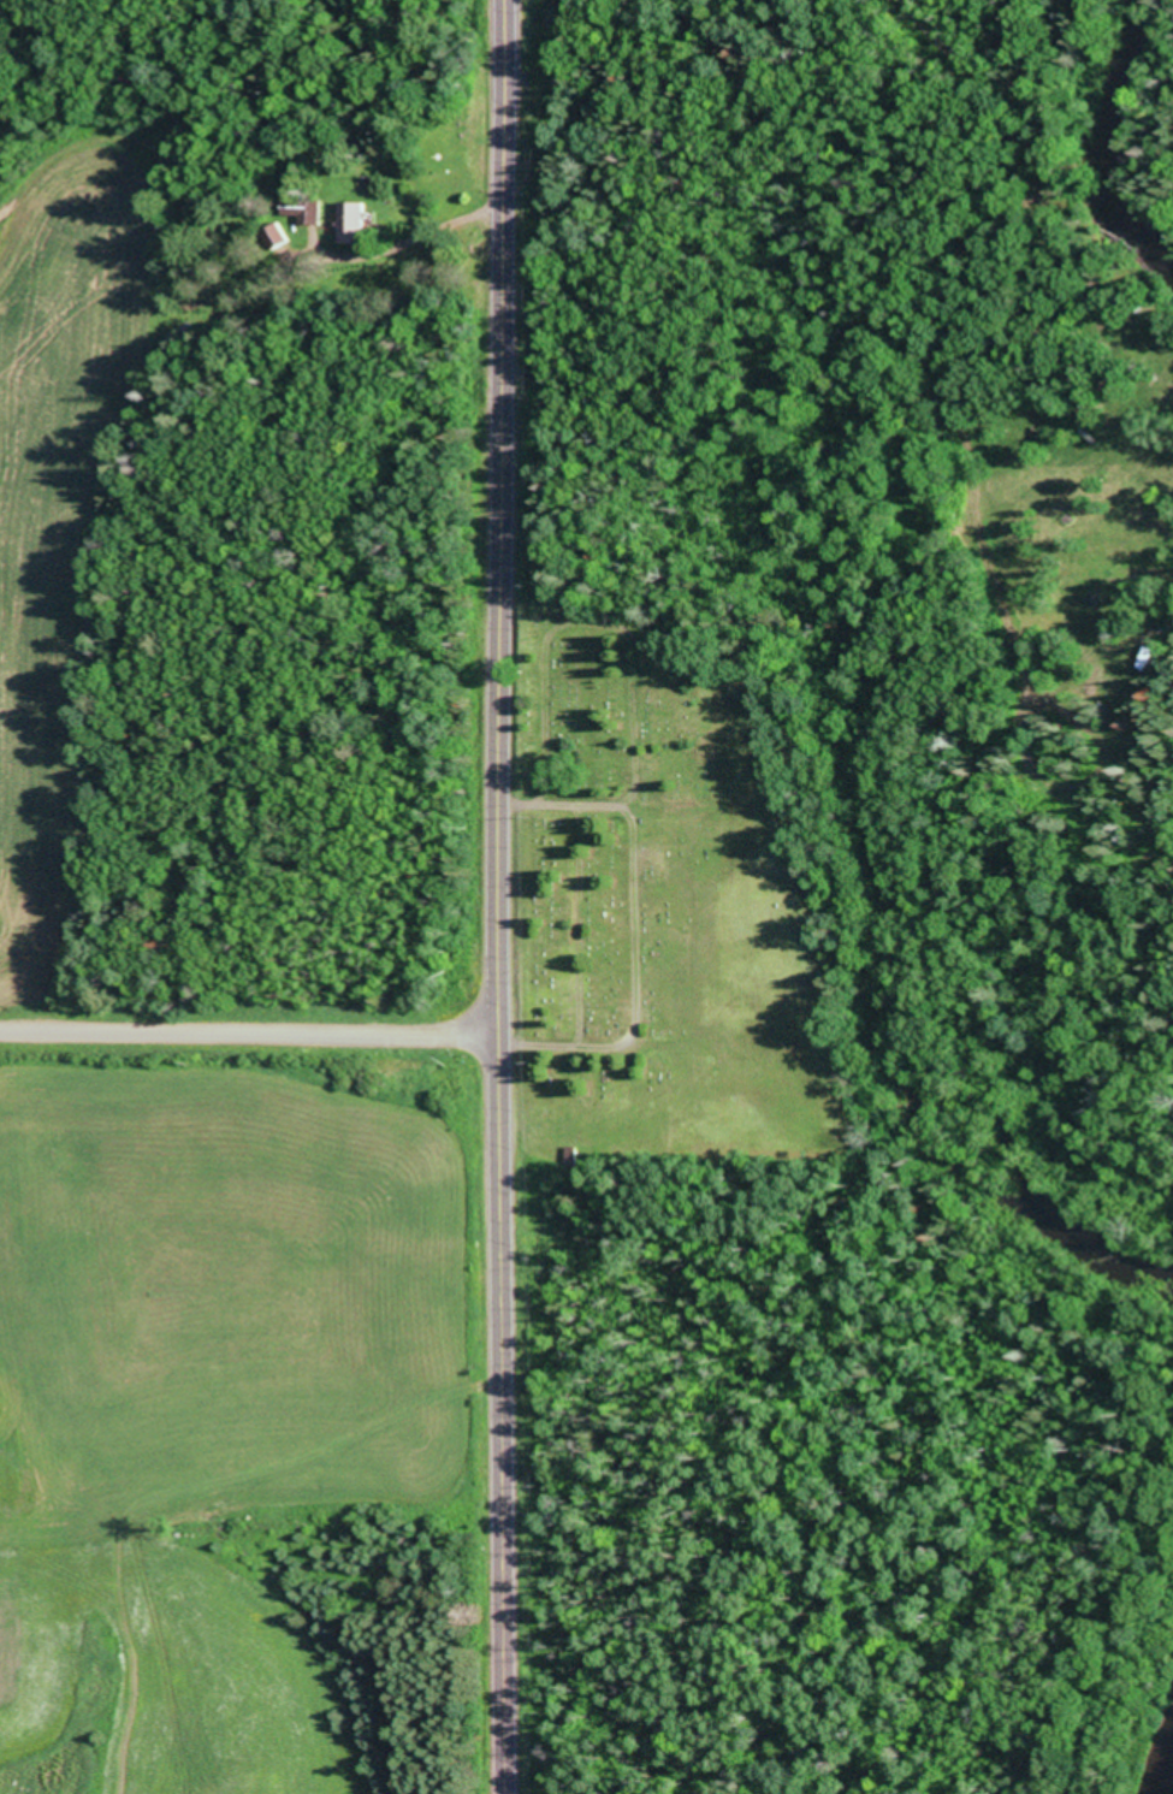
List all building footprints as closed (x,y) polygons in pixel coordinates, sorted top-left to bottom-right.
[(373,241),(373,200),(348,200),(348,241),(373,241)]
